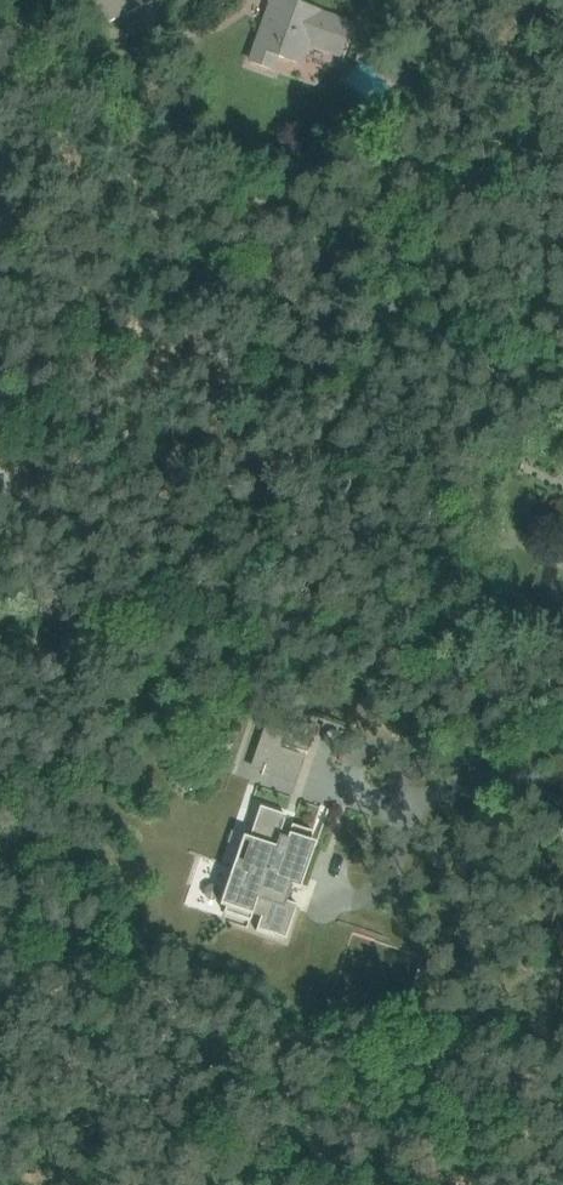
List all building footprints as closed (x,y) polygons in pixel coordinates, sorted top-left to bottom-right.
[(151,0),(94,0),(103,20),(105,24),(152,1),(151,0)] [(342,47),(350,24),(319,13),(319,12),(290,1),(291,0),(273,0),(251,61),(271,68),(276,54),(300,63),(307,43),(339,55),(342,47)] [(267,724),(252,766),(299,782),(313,740),(267,724)] [(237,878),(223,920),(248,928),(252,915),(259,917),(254,932),(287,942),(299,905),(286,901),(291,887),(294,888),(296,884),(303,886),(325,821),(316,819),(312,832),(291,825),(286,838),(281,836),(288,815),(259,805),(247,841),(253,842),(245,866),(239,863),(237,870),(238,871),(236,878),(237,878)]
